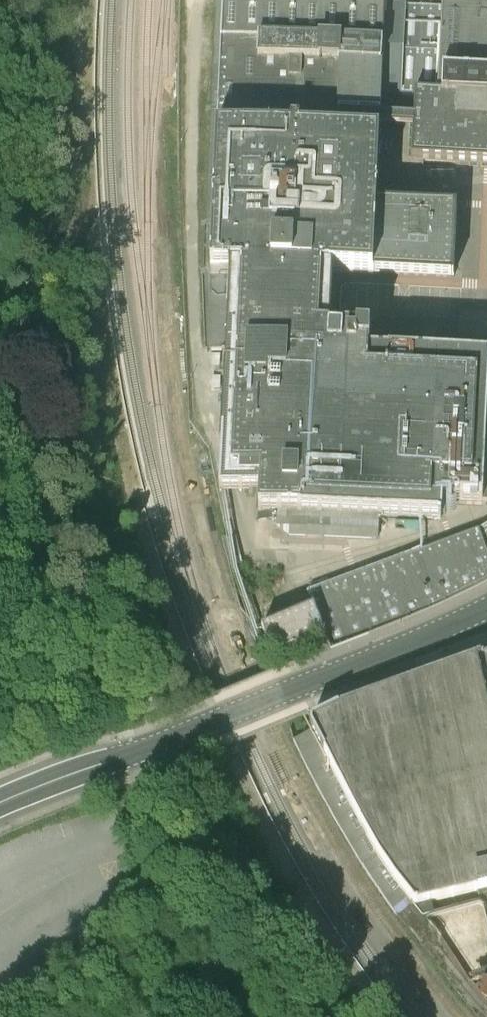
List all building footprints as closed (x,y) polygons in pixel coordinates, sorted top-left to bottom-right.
[(388,353),(389,333),(329,330),(332,271),(453,277),(457,206),(376,202),(381,93),(415,94),(411,158),(486,162),(486,0),(442,0),(441,8),(384,5),(385,0),(222,0),(210,265),(211,347),(226,348),(219,488),(259,489),(258,517),(279,518),(279,510),(441,518),(442,498),(482,500),(482,499),(486,390),(486,358),(388,353)] [(309,593),(314,607),(325,635),(324,635),(330,652),(379,633),(436,608),(472,590),(486,582),(486,545),(479,529),(309,593)] [(314,607),(262,626),(273,655),(324,635),(325,635),(314,607)] [(477,661),(478,661),(339,711),(309,726),(312,731),(293,740),(306,766),(320,793),(334,817),(362,864),(393,910),(397,914),(413,902),(415,904),(426,917),(430,915),(434,913),(431,900),(486,888),(486,658),(477,661)]
